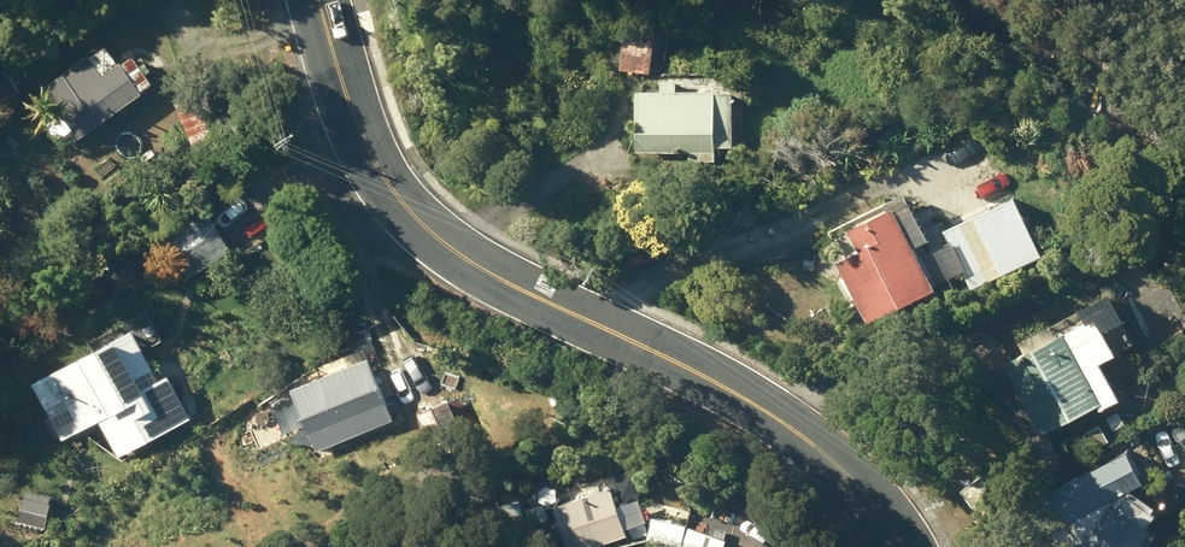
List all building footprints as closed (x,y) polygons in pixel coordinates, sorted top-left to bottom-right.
[(629,66),(661,69),(666,16),(635,13),(629,66)] [(57,120),(74,145),(150,92),(148,89),(161,80),(143,54),(130,63),(115,40),(54,82),(73,109),(57,120)] [(237,132),(217,84),(182,98),(184,103),(173,107),(179,122),(190,118),(203,147),(237,132)] [(645,87),(644,150),(696,149),(696,159),(723,159),(723,144),(742,144),(743,87),(645,87)] [(950,226),(977,287),(1051,253),(1024,193),(950,226)] [(849,256),(878,320),(951,284),(909,201),(860,223),(871,245),(849,256)] [(169,236),(194,276),(239,247),(213,208),(169,236)] [(1015,359),(1053,432),(1112,399),(1115,405),(1135,394),(1115,358),(1133,348),(1113,310),(1073,333),(1065,317),(1031,335),(1038,347),(1015,359)] [(43,376),(72,434),(159,390),(150,372),(163,365),(143,324),(43,376)] [(349,432),(399,412),(377,354),(326,374),(342,416),(334,419),(338,432),(347,428),(349,432)] [(427,413),(442,443),(495,418),(480,387),(427,413)] [(1112,415),(1120,429),(1131,423),(1124,409),(1112,415)] [(1096,426),(1105,443),(1117,438),(1108,420),(1096,426)] [(1036,443),(1049,469),(1071,456),(1057,431),(1036,443)] [(1175,526),(1165,519),(1174,506),(1170,503),(1174,499),(1145,483),(1163,473),(1145,442),(1046,496),(1062,526),(1078,517),(1092,544),(1090,546),(1161,546),(1175,526)] [(969,487),(983,510),(1019,489),(1004,465),(969,487)] [(577,546),(587,546),(636,532),(622,484),(563,502),(577,546)] [(707,546),(709,546),(715,528),(668,514),(662,534),(707,546)] [(209,532),(180,540),(182,546),(213,546),(209,532)]
